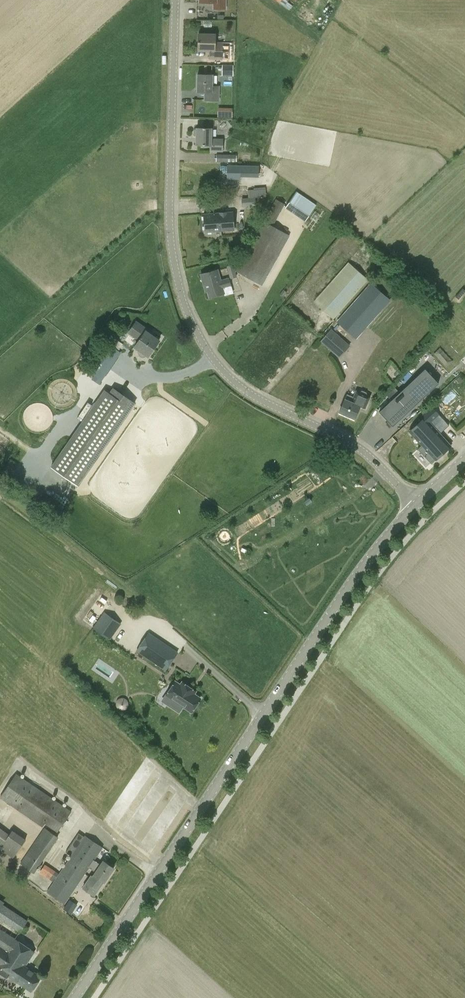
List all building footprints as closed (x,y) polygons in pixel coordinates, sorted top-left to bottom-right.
[(199,2),(213,2),(213,9),(226,9),(227,0),(199,0),(199,2)] [(289,10),(292,6),(287,2),(288,0),(277,0),(289,10)] [(223,58),(223,42),(215,42),(215,34),(199,33),(198,50),(209,50),(209,58),(223,58)] [(222,65),(222,75),(233,75),(233,65),(222,65)] [(220,85),(212,85),(213,74),(198,74),(197,91),(204,91),(204,100),(219,101),(220,85)] [(219,107),(219,116),(233,116),(234,107),(219,107)] [(196,144),(210,144),(209,151),(223,151),(223,138),(212,138),(212,128),(196,127),(196,144)] [(259,177),(260,164),(226,164),(226,177),(259,177)] [(254,189),(231,191),(231,199),(242,198),(242,206),(255,205),(254,189)] [(285,207),(305,221),(316,205),(296,191),(285,207)] [(277,199),(265,221),(263,220),(235,270),(247,277),(245,280),(256,287),(258,283),(262,285),(290,235),(273,225),(285,203),(277,199)] [(309,216),(316,221),(321,214),(314,210),(309,216)] [(233,211),(204,213),(205,232),(234,230),(233,211)] [(235,228),(242,228),(242,211),(234,211),(235,228)] [(334,319),(368,279),(348,261),(313,301),(334,319)] [(224,292),(223,288),(231,286),(229,277),(221,279),(218,269),(201,274),(205,289),(207,288),(209,297),(224,292)] [(336,322),(356,339),(391,299),(371,282),(336,322)] [(135,346),(139,349),(138,351),(138,354),(139,356),(141,357),(144,358),(146,357),(147,355),(148,356),(159,340),(134,323),(128,332),(139,340),(135,346)] [(320,341),(339,357),(350,345),(331,328),(320,341)] [(99,384),(121,352),(114,347),(119,340),(110,333),(85,369),(94,375),(91,379),(99,384)] [(379,411),(392,426),(439,383),(425,368),(379,411)] [(430,392),(434,397),(442,392),(438,387),(434,389),(430,392)] [(77,486),(98,457),(135,403),(116,389),(112,394),(107,391),(53,469),(77,486)] [(354,419),(360,406),(365,408),(371,395),(367,394),(367,392),(362,390),(360,391),(356,390),(353,396),(347,394),(345,398),(339,412),(354,419)] [(64,422),(74,406),(65,401),(55,417),(64,422)] [(435,460),(438,457),(451,445),(431,423),(439,415),(431,406),(422,414),(424,417),(409,431),(422,445),(418,448),(431,463),(435,459),(435,460)] [(104,611),(93,627),(110,640),(122,623),(104,611)] [(148,633),(137,650),(159,665),(166,670),(170,663),(177,652),(163,643),(148,633)] [(195,691),(190,688),(182,682),(180,685),(175,681),(170,690),(175,693),(167,704),(179,712),(183,706),(191,711),(200,698),(193,694),(195,691)] [(0,797),(0,798),(43,827),(45,823),(57,832),(72,811),(17,773),(0,797)] [(14,857),(26,838),(13,829),(10,833),(0,827),(0,848),(14,857)] [(34,873),(59,837),(45,827),(20,863),(34,873)] [(72,856),(60,874),(45,864),(39,873),(54,882),(48,891),(65,903),(102,847),(86,835),(85,837),(79,832),(67,850),(67,852),(72,856)] [(92,875),(103,882),(103,881),(104,881),(113,867),(103,861),(101,864),(94,860),(89,867),(95,871),(92,875)] [(103,882),(92,875),(91,875),(82,888),(94,895),(103,882)] [(19,932),(27,920),(3,904),(4,902),(0,899),(0,919),(19,932)] [(64,907),(71,913),(78,904),(70,899),(64,907)] [(9,976),(31,991),(41,976),(25,966),(35,951),(0,928),(0,966),(2,967),(0,969),(0,974),(6,978),(8,977),(9,976)]
